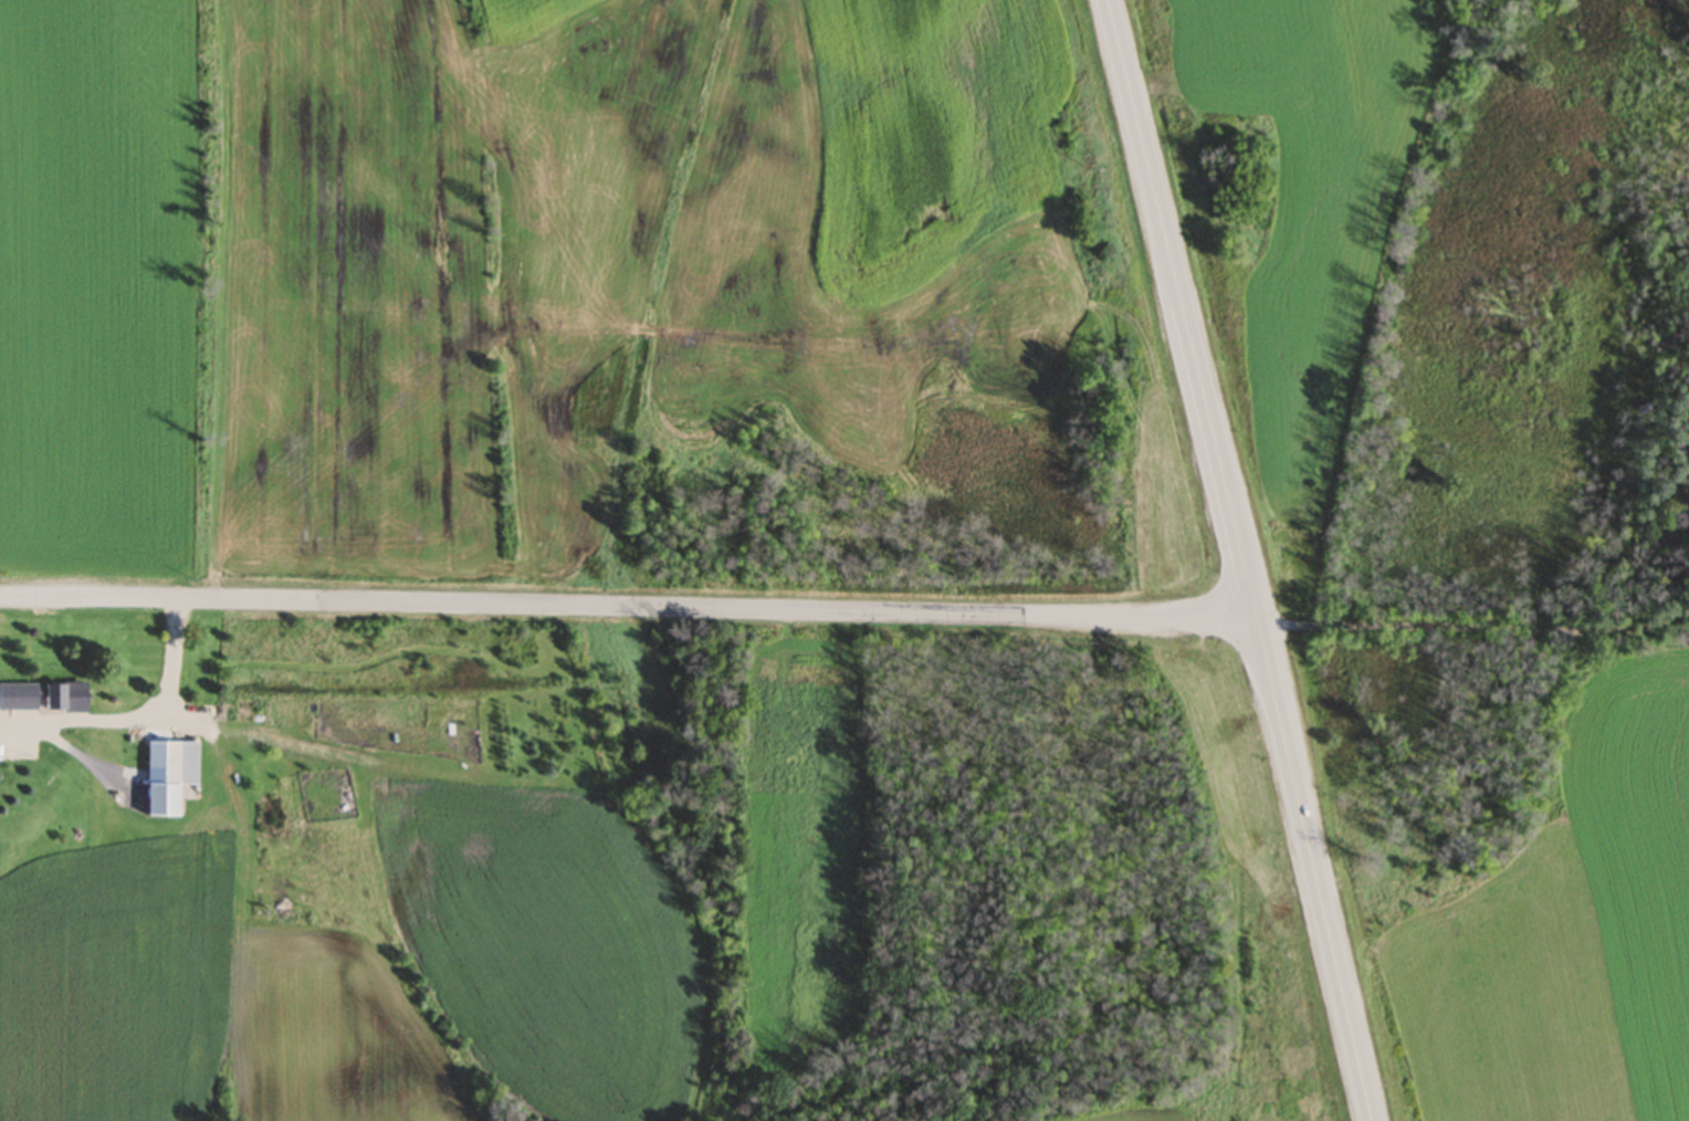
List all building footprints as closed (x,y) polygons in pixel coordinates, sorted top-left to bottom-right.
[(35,687),(35,712),(78,712),(78,687),(35,687)] [(144,745),(144,788),(177,788),(177,745),(144,745)]
